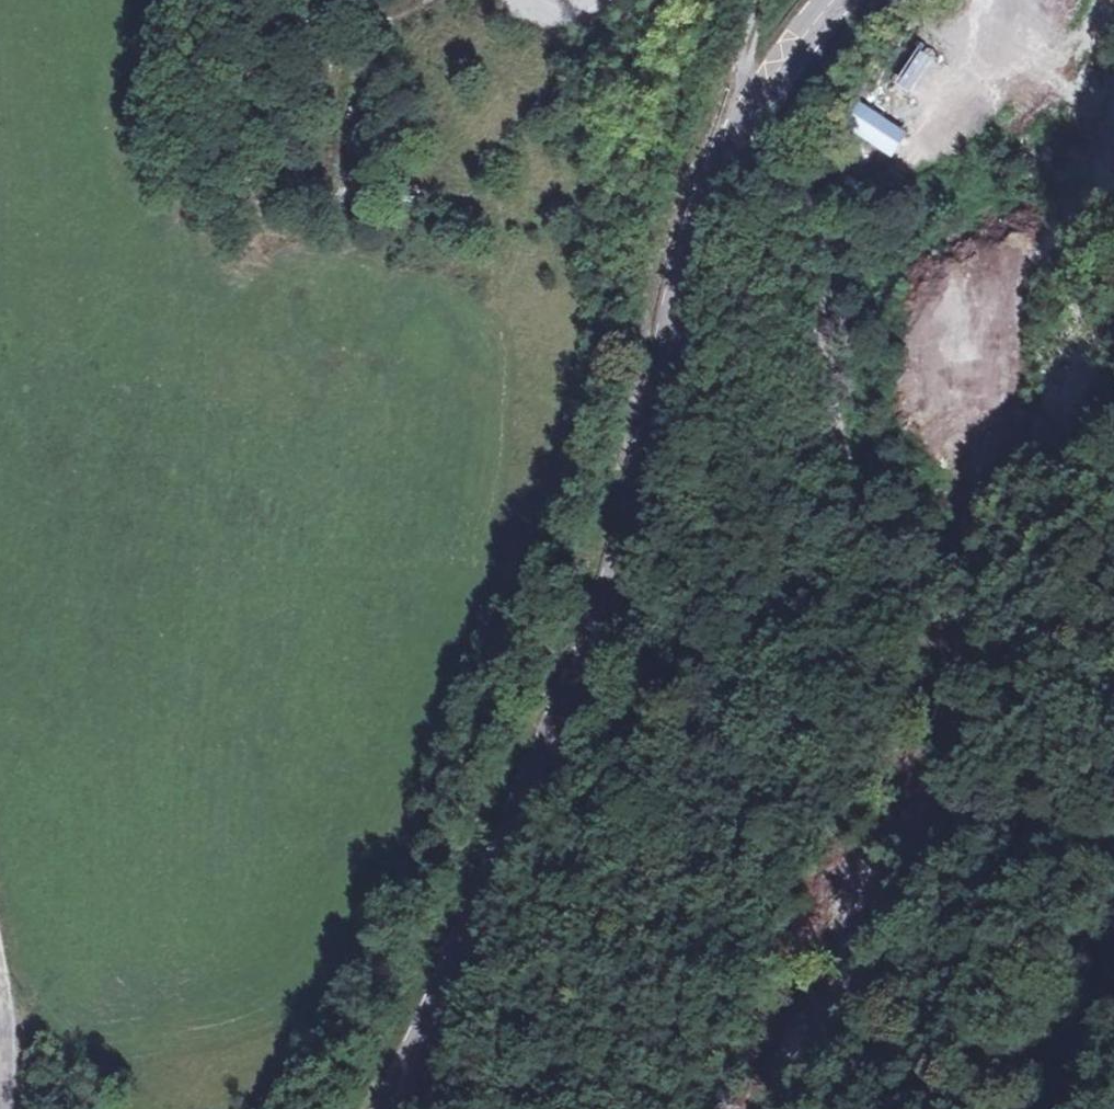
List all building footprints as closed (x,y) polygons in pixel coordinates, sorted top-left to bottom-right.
[(883,82),(927,113),(960,69),(917,38),(883,82)] [(866,97),(849,117),(874,137),(891,151),(907,132),(866,97)]
